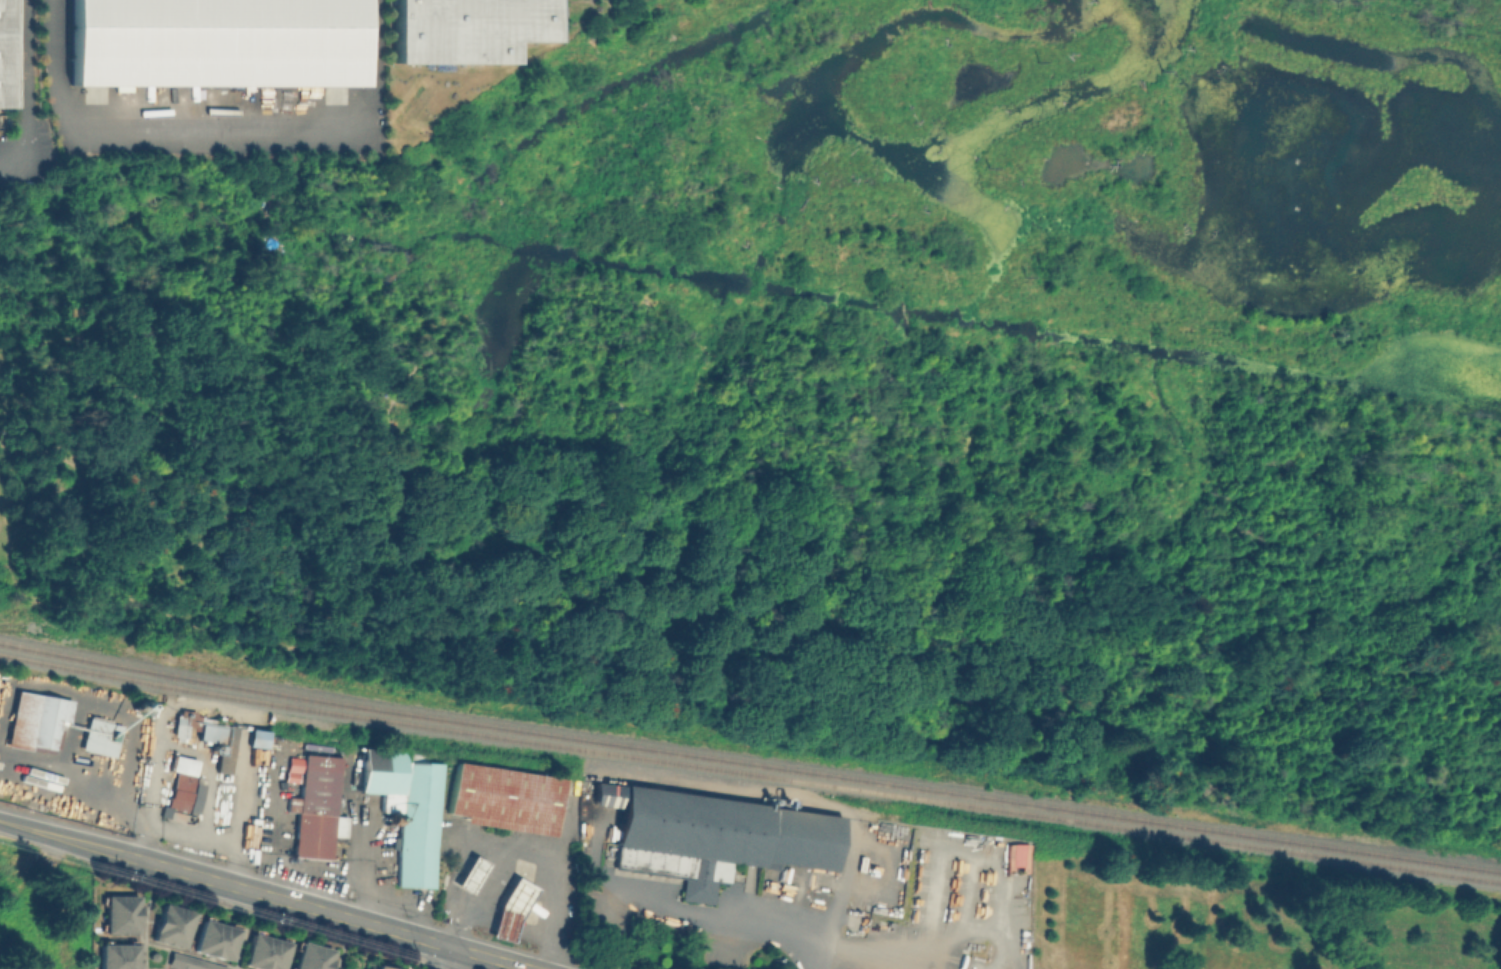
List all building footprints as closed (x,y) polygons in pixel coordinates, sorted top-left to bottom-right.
[(14,109),(0,109),(0,0),(15,0),(14,109)] [(71,88),(72,0),(366,0),(365,90),(71,88)] [(394,60),(394,0),(558,0),(558,38),(518,38),(518,61),(394,60)] [(69,702),(60,751),(55,750),(55,754),(9,746),(18,693),(69,702)] [(226,722),(221,753),(198,749),(200,730),(195,729),(196,716),(226,720),(226,722)] [(122,727),(116,759),(81,752),(86,720),(122,727)] [(246,745),(264,748),(267,731),(248,728),(246,745)] [(195,765),(193,774),(202,776),(201,781),(206,782),(203,798),(198,797),(194,812),(165,805),(174,769),(179,771),(182,761),(172,759),(175,749),(185,752),(184,757),(190,759),(190,763),(195,764),(195,765)] [(441,764),(436,889),(398,887),(399,860),(385,859),(386,838),(401,839),(402,812),(383,811),(383,796),(362,795),(364,751),(427,754),(426,763),(441,764)] [(341,758),(332,859),(295,856),(299,811),(287,810),(288,796),(300,797),(304,753),(341,757),(341,758)] [(564,779),(555,837),(466,823),(467,816),(449,813),(457,762),(564,779)] [(733,864),(617,845),(623,807),(595,803),(596,788),(623,792),(625,784),(845,815),(837,870),(766,860),(765,866),(733,861),(733,864)] [(733,864),(730,883),(717,881),(714,903),(683,899),(686,876),(614,866),(617,845),(733,864)] [(491,865),(471,897),(455,888),(476,855),(491,865)] [(529,884),(512,877),(498,908),(505,911),(508,903),(519,908),(529,884)] [(137,890),(136,933),(103,932),(104,890),(137,890)] [(195,908),(183,946),(151,936),(162,899),(195,908)] [(241,924),(232,956),(194,946),(203,913),(241,924)] [(289,939),(281,968),(273,968),(243,960),(251,928),(289,939)] [(138,941),(138,968),(98,968),(98,941),(138,941)] [(335,951),(330,968),(295,968),(302,942),(335,951)] [(230,964),(229,968),(189,968),(167,963),(170,949),(230,964)]
